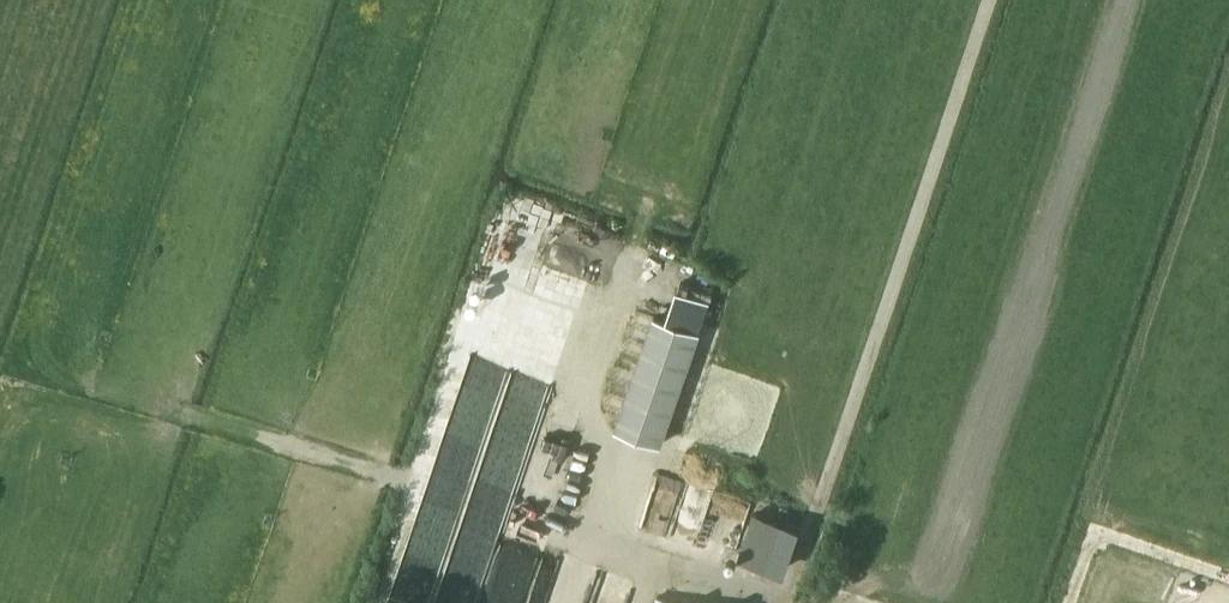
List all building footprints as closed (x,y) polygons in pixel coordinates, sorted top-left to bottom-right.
[(654,316),(615,429),(659,445),(698,331),(654,316)]
